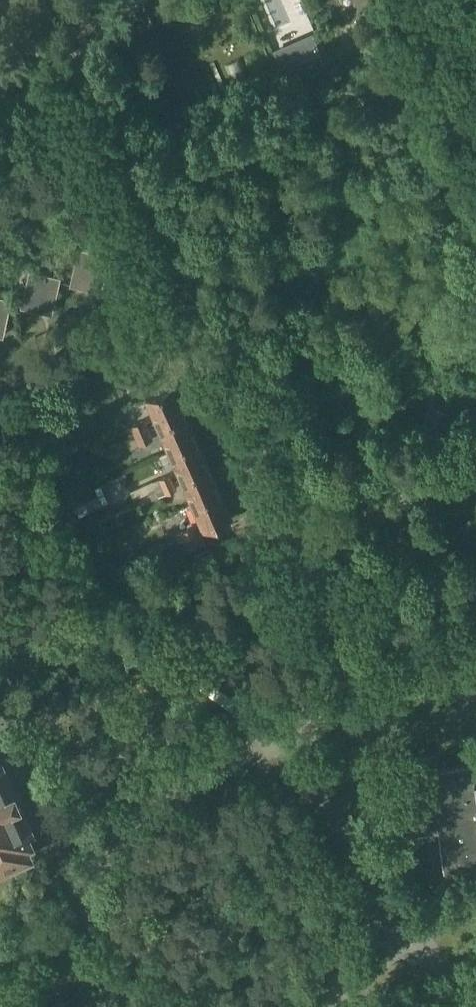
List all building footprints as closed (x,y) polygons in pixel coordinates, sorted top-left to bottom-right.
[(311,32),(284,44),(293,64),(320,52),(311,32)] [(110,255),(79,248),(71,285),(102,291),(110,255)] [(53,314),(61,277),(31,270),(22,307),(53,314)] [(4,335),(12,299),(0,296),(0,334),(4,335)] [(159,424),(186,413),(174,386),(147,398),(159,424)] [(197,439),(186,413),(159,424),(170,450),(170,451),(197,439)] [(135,435),(150,428),(146,418),(131,425),(135,435)] [(155,438),(150,428),(135,435),(140,445),(155,438)] [(197,439),(170,451),(171,453),(182,477),(209,465),(197,439)] [(221,492),(209,465),(182,477),(193,504),(221,492)] [(157,489),(175,481),(172,473),(135,489),(139,497),(157,489)] [(178,488),(175,481),(157,489),(160,496),(178,488)] [(221,492),(193,504),(205,530),(232,518),(221,492)] [(85,501),(89,510),(102,504),(98,495),(85,501)] [(180,540),(199,534),(196,527),(177,533),(180,540)] [(32,853),(27,843),(33,841),(28,831),(33,828),(2,760),(0,761),(0,867),(32,853)] [(439,769),(441,785),(389,793),(396,837),(439,831),(445,873),(475,869),(475,763),(439,769)]
